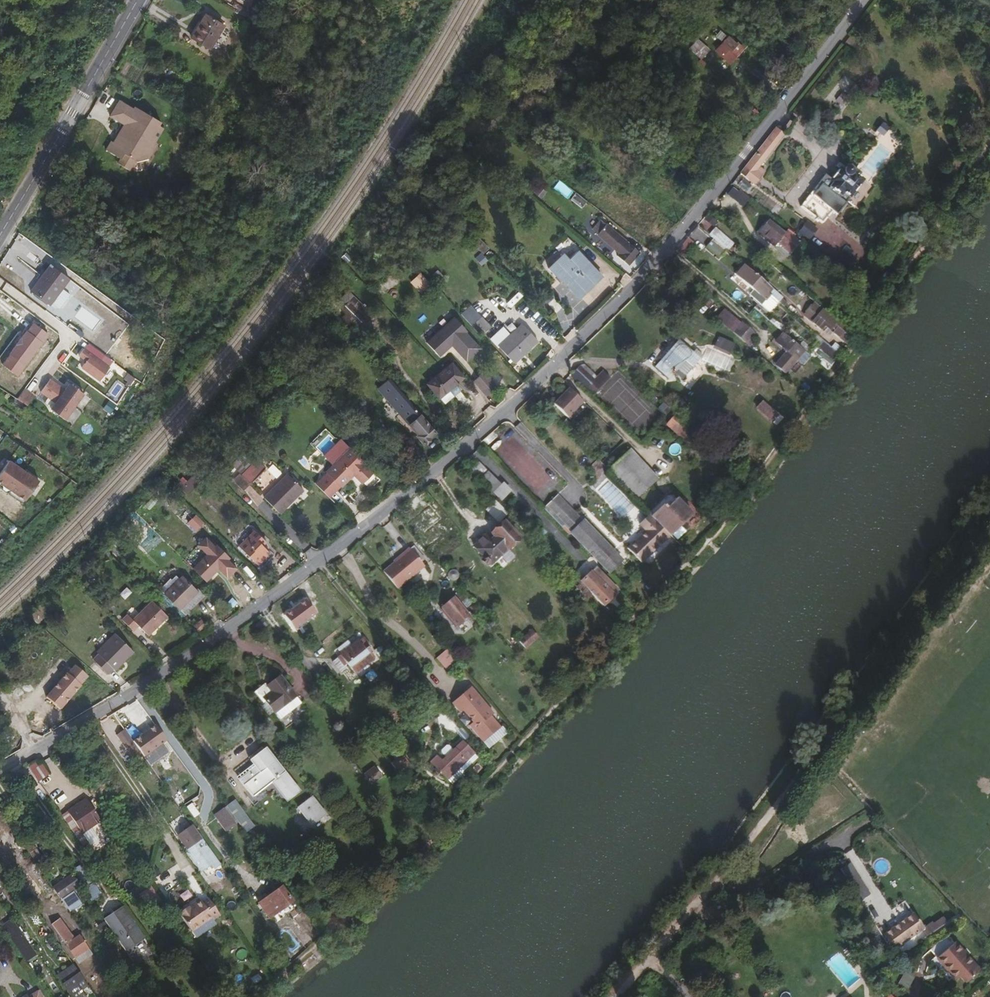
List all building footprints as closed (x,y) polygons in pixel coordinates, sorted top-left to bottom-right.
[(204,47),(218,24),(200,12),(185,36),(204,47)] [(731,46),(726,41),(721,47),(727,52),(731,46)] [(731,55),(735,49),(731,46),(727,52),(731,55)] [(131,98),(116,89),(108,104),(123,113),(112,131),(110,129),(106,136),(119,143),(117,148),(128,154),(133,145),(146,144),(154,132),(151,130),(160,115),(157,114),(158,111),(133,96),(131,98)] [(758,167),(785,133),(776,126),(740,173),(754,185),(762,174),(760,173),(762,170),(758,167)] [(849,199),(864,181),(851,171),(853,168),(852,166),(851,164),(849,164),(847,164),(846,165),(845,166),(845,168),(843,170),(840,168),(828,182),(823,178),(799,206),(822,224),(842,199),(844,201),(847,197),(849,199)] [(581,208),(569,198),(563,205),(575,215),(581,208)] [(796,242),(785,233),(783,235),(767,222),(758,233),(773,245),(777,241),(778,242),(777,244),(788,252),(796,242)] [(634,257),(600,229),(599,231),(593,226),(588,230),(595,236),(591,240),(614,259),(612,260),(623,269),(634,257)] [(727,252),(734,242),(716,229),(709,238),(727,252)] [(485,253),(490,248),(478,237),(473,242),(485,253)] [(721,253),(708,242),(703,248),(716,258),(721,253)] [(496,251),(493,247),(488,252),(491,256),(496,251)] [(495,259),(500,254),(496,251),(491,256),(495,259)] [(585,265),(573,253),(572,254),(574,256),(585,265)] [(551,280),(574,256),(572,254),(563,262),(558,257),(543,272),(551,280)] [(597,278),(585,265),(574,256),(551,280),(556,285),(559,281),(566,289),(566,291),(569,293),(572,293),(576,298),(597,278)] [(770,289),(742,266),(735,276),(765,301),(770,295),(767,293),(770,289)] [(64,285),(67,281),(49,267),(42,276),(60,290),(64,285)] [(50,304),(60,290),(42,276),(29,293),(47,307),(50,304)] [(68,295),(72,290),(64,285),(60,290),(68,295)] [(57,310),(68,295),(60,290),(50,304),(57,310)] [(852,338),(817,309),(806,322),(819,333),(821,330),(840,346),(845,341),(848,343),(852,338)] [(460,335),(464,331),(451,317),(424,343),(437,357),(446,348),(445,347),(448,344),(464,361),(477,349),(466,336),(463,339),(460,335)] [(491,329),(483,320),(481,322),(489,331),(491,329)] [(489,331),(481,322),(478,325),(486,334),(489,331)] [(2,364),(18,376),(48,334),(33,323),(2,364)] [(536,341),(521,324),(519,326),(535,342),(536,341)] [(742,341),(751,330),(743,324),(734,334),(742,341)] [(535,342),(519,326),(509,334),(525,351),(535,342)] [(775,343),(782,334),(780,332),(772,341),(775,343)] [(802,346),(809,339),(801,333),(795,340),(802,346)] [(525,351),(509,334),(500,342),(516,359),(525,351)] [(802,351),(782,334),(775,343),(784,352),(794,360),(802,351)] [(697,357),(676,338),(659,357),(673,370),(679,363),(686,369),(697,357)] [(725,353),(726,343),(711,340),(710,350),(725,353)] [(516,359),(500,342),(497,345),(512,362),(516,359)] [(830,364),(837,355),(822,343),(814,353),(830,364)] [(107,365),(81,346),(76,353),(83,358),(78,364),(97,378),(107,365)] [(794,360),(784,352),(773,364),(783,373),(794,360)] [(436,398),(460,378),(449,364),(425,385),(436,398)] [(597,384),(583,371),(574,380),(595,401),(604,391),(597,384)] [(604,391),(613,382),(606,376),(597,384),(604,391)] [(83,393),(69,382),(65,388),(52,379),(39,395),(66,416),(83,393)] [(383,399),(394,388),(386,380),(375,390),(383,399)] [(36,393),(28,387),(20,397),(28,403),(36,393)] [(433,431),(394,388),(383,399),(416,435),(415,436),(422,444),(427,439),(426,438),(433,431)] [(570,388),(555,403),(570,417),(584,402),(570,388)] [(23,410),(27,404),(19,399),(16,405),(23,410)] [(776,415),(760,401),(754,407),(770,422),(776,415)] [(29,413),(32,407),(27,404),(23,410),(29,413)] [(695,436),(675,417),(668,424),(688,443),(695,436)] [(370,472),(361,463),(362,462),(347,446),(328,465),(343,481),(350,474),(359,483),(370,472)] [(640,493),(655,478),(634,457),(613,478),(653,520),(667,534),(668,535),(690,513),(675,498),(660,513),(640,493)] [(9,460),(0,473),(0,481),(4,484),(5,482),(12,487),(13,485),(20,490),(17,494),(25,500),(39,481),(9,460)] [(695,468),(687,460),(683,465),(691,472),(695,468)] [(247,485),(262,469),(254,461),(238,476),(247,485)] [(487,471),(477,461),(469,469),(479,479),(487,471)] [(325,495),(337,484),(339,485),(343,481),(328,465),(323,470),(324,471),(327,474),(315,485),(325,495)] [(315,485),(327,474),(324,471),(313,483),(315,485)] [(182,492),(193,480),(188,475),(177,486),(182,492)] [(277,514),(300,491),(285,475),(262,498),(277,514)] [(5,482),(4,484),(0,481),(0,487),(23,503),(25,500),(17,494),(20,490),(13,485),(12,487),(5,482)] [(491,493),(500,502),(511,491),(502,482),(491,493)] [(484,510),(496,522),(506,512),(494,500),(484,510)] [(667,534),(653,520),(652,521),(646,514),(637,522),(643,529),(657,544),(667,534)] [(204,523),(196,515),(188,523),(196,531),(204,523)] [(618,556),(580,517),(566,529),(605,569),(618,556)] [(506,549),(517,538),(502,522),(490,533),(494,537),(490,541),(485,535),(473,546),(482,556),(480,558),(480,560),(484,564),(486,564),(488,562),(490,564),(498,555),(506,563),(513,556),(506,549)] [(266,550),(259,543),(262,540),(249,527),(234,543),(254,562),(266,550)] [(657,544),(643,529),(626,546),(640,561),(646,555),(633,542),(641,534),(654,547),(657,544)] [(654,547),(641,534),(633,542),(646,555),(654,547)] [(231,558),(207,535),(198,545),(208,555),(193,570),(207,584),(219,572),(227,579),(237,568),(229,560),(231,558)] [(396,587),(424,565),(409,546),(402,552),(404,554),(395,562),(394,560),(382,570),(396,587)] [(395,562),(404,554),(402,552),(393,559),(394,560),(395,562)] [(614,594),(590,570),(578,582),(590,594),(602,606),(614,594)] [(179,608),(197,590),(182,575),(164,592),(179,608)] [(590,594),(578,582),(571,575),(568,577),(587,597),(590,594)] [(294,614),(315,599),(310,591),(288,606),(294,614)] [(471,617),(453,597),(439,610),(457,630),(471,617)] [(167,616),(152,601),(133,620),(127,614),(122,619),(133,631),(139,625),(148,635),(167,616)] [(538,637),(531,629),(519,640),(526,647),(538,637)] [(117,660),(129,648),(115,634),(96,654),(98,655),(92,661),(105,673),(110,668),(112,670),(119,663),(117,660)] [(371,658),(364,649),(369,645),(361,636),(335,658),(342,666),(345,663),(353,673),(371,658)] [(119,663),(131,650),(129,648),(117,660),(119,663)] [(447,650),(437,658),(446,669),(456,661),(447,650)] [(88,676),(73,663),(45,694),(60,708),(88,676)] [(274,714),(296,697),(280,677),(267,687),(272,693),(263,700),(274,714)] [(475,691),(466,681),(460,685),(469,695),(475,691)] [(485,703),(475,691),(469,695),(460,685),(447,697),(456,707),(459,704),(469,717),(465,720),(467,723),(483,710),(494,724),(497,722),(486,710),(487,709),(483,705),(485,703)] [(494,724),(483,710),(467,723),(474,731),(478,728),(483,733),(494,724)] [(168,738),(155,721),(134,736),(147,754),(168,738)] [(483,733),(479,737),(483,742),(502,726),(498,721),(497,722),(494,724),(483,733)] [(483,733),(478,728),(474,731),(479,737),(483,733)] [(477,756),(462,740),(453,748),(464,760),(446,777),(451,781),(477,756)] [(298,789),(265,747),(249,759),(253,764),(237,777),(252,795),(271,780),(286,799),(298,789)] [(446,777),(464,760),(453,748),(442,760),(440,761),(436,756),(431,761),(436,766),(434,768),(437,771),(439,769),(446,777)] [(413,770),(401,754),(389,763),(401,779),(413,770)] [(326,814),(310,795),(296,806),(312,825),(326,814)] [(99,819),(84,796),(77,801),(79,804),(74,807),(72,804),(65,809),(80,832),(99,819)] [(244,812),(235,799),(228,804),(236,817),(244,812)] [(239,821),(227,805),(214,815),(226,831),(239,821)] [(202,840),(191,824),(176,835),(187,850),(202,840)] [(355,847),(345,834),(335,842),(345,855),(355,847)] [(264,860),(251,842),(246,846),(259,864),(264,860)] [(202,870),(217,860),(208,847),(193,858),(202,870)] [(79,885),(71,873),(52,886),(60,898),(79,885)] [(270,916),(292,901),(281,886),(260,901),(270,916)] [(89,893),(96,900),(101,895),(95,888),(89,893)] [(200,902),(212,919),(219,914),(207,897),(200,902)] [(192,932),(212,919),(200,902),(198,898),(178,912),(192,932)] [(131,920),(121,905),(115,908),(126,924),(131,920)] [(109,922),(118,917),(113,910),(105,916),(109,922)] [(891,950),(922,929),(912,914),(883,932),(881,934),(891,950)] [(941,917),(933,923),(925,914),(921,917),(932,930),(944,922),(941,917)] [(36,951),(20,928),(12,934),(27,957),(36,951)] [(883,952),(888,948),(875,928),(870,931),(883,952)] [(92,953),(78,933),(65,942),(79,962),(92,953)] [(963,981),(977,970),(946,933),(929,948),(954,978),(958,975),(963,981)] [(73,964),(58,974),(73,996),(84,996),(87,995),(80,986),(85,982),(73,964)] [(38,987),(29,993),(32,996),(45,996),(38,987)]
